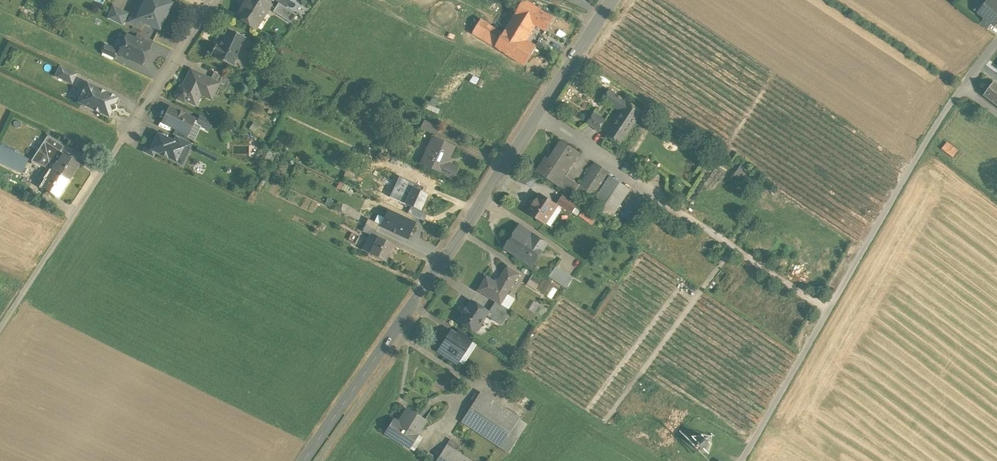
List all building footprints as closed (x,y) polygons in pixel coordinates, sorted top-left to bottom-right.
[(165,0),(145,0),(137,18),(143,21),(159,29),(164,19),(163,18),(166,12),(167,13),(172,3),(165,0)] [(264,0),(246,0),(236,15),(255,28),(270,4),(264,0)] [(525,0),(523,0),(506,28),(526,40),(535,25),(545,31),(553,18),(525,0)] [(978,13),(984,18),(991,23),(995,26),(996,23),(996,2),(994,0),(988,0),(978,13)] [(286,7),(279,2),(273,11),(291,23),(297,14),(286,7)] [(128,13),(113,6),(107,18),(122,25),(128,13)] [(143,21),(137,18),(131,15),(129,21),(141,27),(143,21)] [(984,18),(980,23),(987,29),(991,23),(984,18)] [(503,33),(480,19),(472,32),(494,46),(503,33)] [(246,37),(228,28),(224,36),(242,45),(246,37)] [(526,40),(506,28),(503,33),(494,46),(524,65),(536,46),(526,40)] [(152,40),(138,33),(136,39),(135,39),(150,46),(152,40)] [(136,39),(127,35),(122,46),(125,47),(122,54),(123,55),(124,57),(127,59),(129,58),(140,63),(143,56),(142,53),(144,50),(145,50),(148,49),(150,46),(135,39),(136,39)] [(242,45),(224,36),(219,46),(216,44),(211,54),(215,55),(214,57),(232,65),(242,45)] [(117,50),(106,45),(102,52),(114,58),(117,50)] [(78,73),(66,68),(60,79),(72,84),(78,73)] [(210,79),(191,70),(188,77),(188,78),(184,87),(183,86),(179,87),(176,94),(177,97),(184,101),(187,100),(196,104),(200,94),(211,99),(217,86),(219,83),(210,79)] [(232,81),(214,72),(210,79),(219,83),(217,86),(227,91),(232,81)] [(994,82),(983,95),(996,106),(996,84),(994,82)] [(116,98),(87,84),(79,102),(80,102),(81,105),(84,106),(87,105),(108,115),(116,98)] [(602,98),(612,105),(617,97),(607,90),(602,98)] [(628,103),(619,97),(613,105),(622,111),(606,136),(619,144),(623,139),(624,140),(626,136),(625,135),(635,121),(642,111),(628,102),(628,103)] [(195,119),(170,107),(163,122),(177,128),(188,134),(195,119)] [(605,120),(593,113),(587,123),(598,130),(605,120)] [(213,121),(200,115),(196,123),(209,130),(213,121)] [(440,128),(424,120),(421,127),(436,134),(440,128)] [(188,134),(177,128),(174,134),(176,135),(185,139),(188,134)] [(174,141),(158,134),(154,142),(151,149),(156,151),(176,161),(179,154),(180,155),(180,154),(180,153),(182,149),(183,147),(173,143),(174,141)] [(185,139),(176,135),(174,141),(173,143),(183,147),(182,149),(188,152),(192,143),(185,139)] [(79,164),(64,154),(60,151),(64,146),(48,137),(34,161),(53,171),(68,180),(79,164)] [(433,137),(421,163),(453,178),(458,168),(447,163),(454,146),(433,137)] [(154,142),(148,140),(142,151),(153,156),(156,151),(151,149),(154,142)] [(564,141),(553,158),(550,156),(539,172),(559,185),(566,175),(581,152),(564,141)] [(957,153),(946,144),(941,151),(952,160),(957,153)] [(0,145),(0,163),(22,173),(29,159),(0,145)] [(740,161),(734,174),(742,178),(748,165),(740,161)] [(581,185),(574,195),(591,206),(611,176),(613,173),(596,162),(581,185)] [(68,180),(53,171),(42,188),(57,197),(68,180)] [(388,176),(382,173),(377,185),(383,188),(388,176)] [(536,180),(528,175),(523,183),(531,188),(536,180)] [(581,185),(566,175),(559,185),(574,195),(581,185)] [(400,181),(388,176),(383,188),(381,192),(392,197),(396,189),(400,181)] [(611,176),(591,206),(612,221),(633,190),(611,176)] [(428,194),(413,187),(409,195),(405,203),(405,204),(420,210),(428,194)] [(409,195),(396,189),(392,197),(405,203),(409,195)] [(558,206),(543,196),(531,214),(547,224),(558,206)] [(579,206),(565,197),(560,205),(574,214),(579,206)] [(388,210),(381,226),(408,238),(415,223),(388,210)] [(365,225),(376,230),(379,224),(368,219),(365,225)] [(376,230),(366,225),(363,231),(370,234),(373,236),(376,230)] [(520,229),(507,249),(528,263),(537,250),(543,253),(549,245),(536,236),(534,239),(520,229)] [(370,234),(362,249),(370,253),(378,238),(373,236),(370,234)] [(370,253),(385,261),(393,244),(378,237),(378,238),(370,253)] [(498,284),(488,278),(479,291),(497,302),(501,305),(520,275),(509,267),(498,284)] [(574,279),(557,268),(550,278),(567,289),(574,279)] [(543,281),(533,274),(530,279),(540,286),(543,281)] [(540,286),(530,279),(526,284),(536,291),(540,286)] [(489,312),(473,301),(468,308),(466,308),(462,314),(464,315),(460,321),(476,331),(487,315),(489,312)] [(501,305),(497,302),(490,313),(489,312),(487,315),(503,325),(512,312),(501,305)] [(473,338),(460,330),(456,336),(468,344),(473,338)] [(456,336),(451,332),(442,345),(443,346),(439,352),(450,359),(454,353),(460,357),(468,344),(456,336)] [(520,418),(480,392),(471,407),(510,433),(519,419),(520,418)] [(510,433),(471,407),(461,422),(500,448),(508,437),(510,433)] [(426,421),(407,409),(395,427),(391,425),(385,433),(409,448),(426,421)] [(510,433),(508,437),(516,442),(527,424),(519,419),(510,433)] [(712,447),(713,443),(712,440),(710,437),(707,435),(704,434),(700,435),(697,437),(695,440),(695,444),(695,447),(697,450),(700,452),(704,453),(707,452),(710,450),(712,447)] [(508,437),(500,448),(508,453),(516,442),(508,437)] [(460,446),(450,439),(446,445),(457,451),(460,446)] [(446,445),(436,460),(472,460),(457,451),(446,445)]
